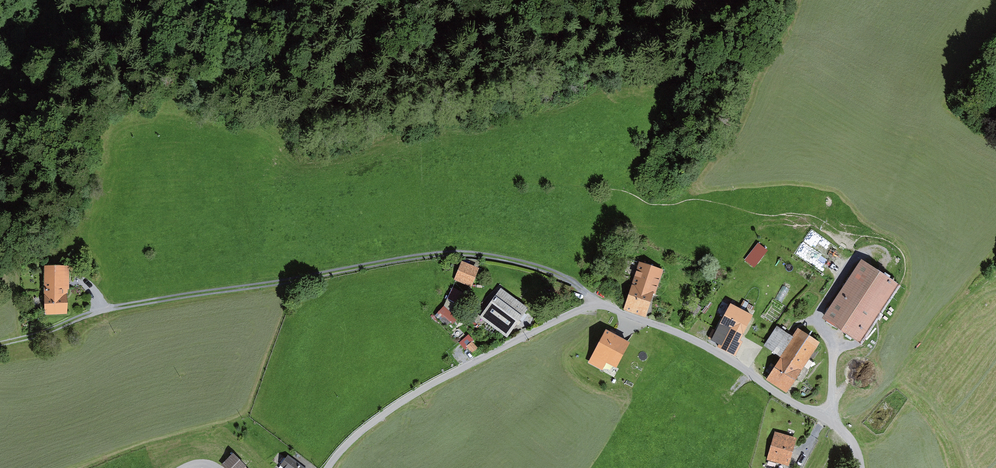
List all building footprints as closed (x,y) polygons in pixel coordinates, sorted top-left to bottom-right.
[(758,242),(744,259),(754,267),(768,250),(758,242)] [(899,285),(861,261),(822,319),(860,344),(899,285)] [(479,268),(460,262),(454,281),(473,287),(479,268)] [(663,270),(639,263),(625,309),(647,315),(653,293),(655,294),(663,270)] [(67,266),(44,266),(44,315),(68,315),(67,266)] [(524,313),(528,308),(501,288),(479,317),(507,338),(520,320),(522,322),(527,315),(524,313)] [(739,308),(731,304),(711,340),(718,344),(716,347),(735,357),(743,341),(740,340),(753,315),(751,314),(755,307),(748,304),(748,303),(743,300),(739,308)] [(445,306),(435,315),(447,328),(457,318),(445,306)] [(764,346),(781,357),(793,337),(777,326),(764,346)] [(630,342),(605,329),(589,362),(602,369),(606,362),(617,368),(630,342)] [(819,342),(799,329),(793,337),(781,357),(766,380),(786,393),(819,342)] [(472,341),(466,346),(472,353),(478,348),(472,341)] [(797,437),(775,431),(767,460),(789,466),(797,437)] [(220,463),(225,467),(249,467),(231,451),(220,463)] [(288,455),(280,465),(284,467),(305,467),(288,455)]
